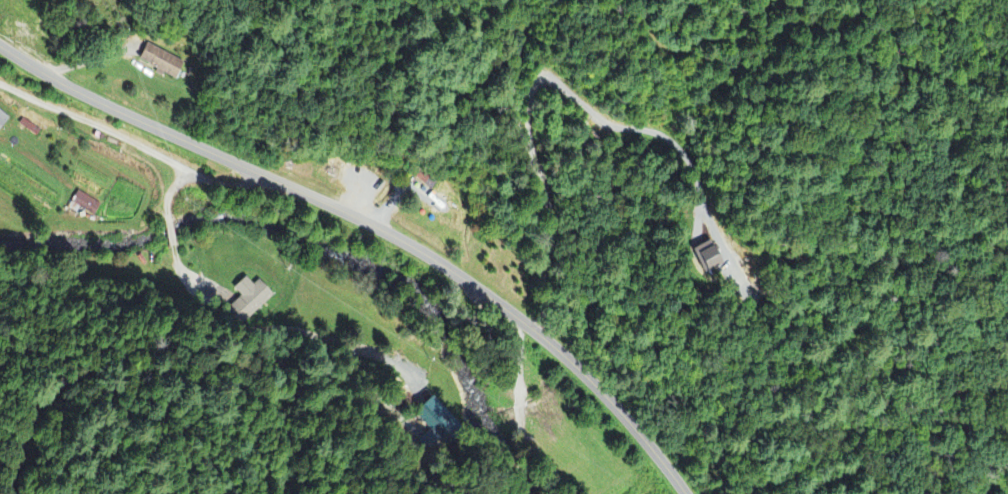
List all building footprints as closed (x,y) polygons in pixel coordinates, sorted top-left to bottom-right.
[(141,61),(177,82),(186,65),(151,45),(141,61)] [(0,111),(0,136),(12,119),(0,111)] [(102,206),(80,194),(70,211),(78,216),(82,210),(96,217),(102,206)] [(699,249),(709,274),(727,266),(717,242),(699,249)] [(255,287),(247,279),(235,291),(241,298),(228,310),(243,326),(275,297),(261,282),(255,287)]
